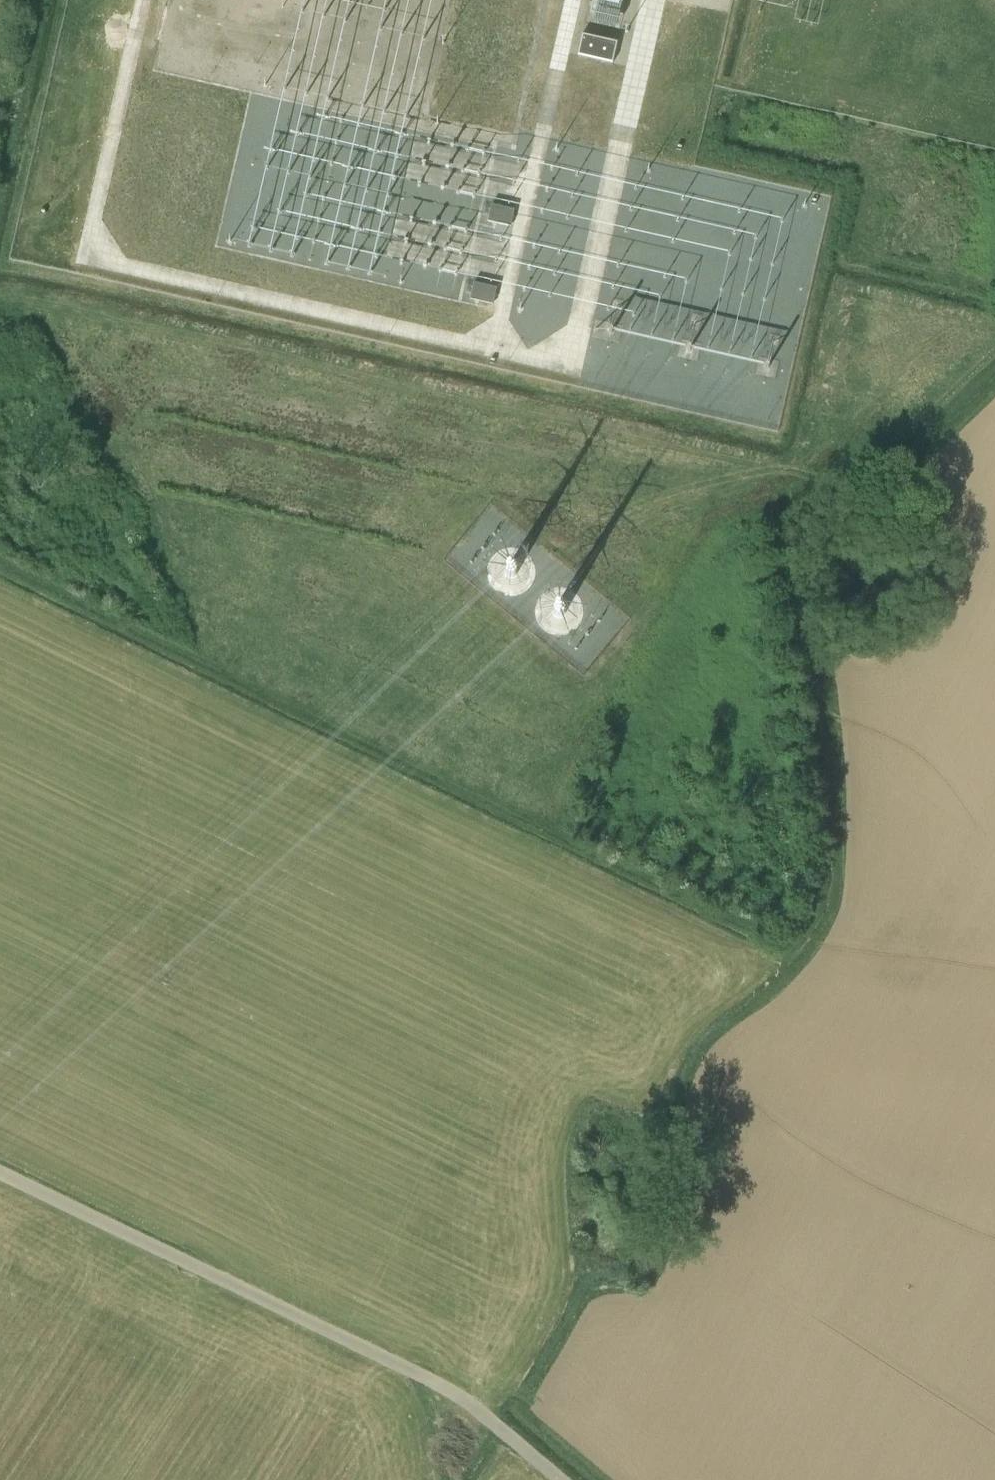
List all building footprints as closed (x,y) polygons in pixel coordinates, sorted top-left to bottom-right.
[(612,63),(616,42),(583,35),(578,55),(612,63)] [(514,210),(491,205),(488,221),(510,226),(514,210)] [(496,288),(474,283),(470,299),(492,304),(496,288)] [(510,579),(511,579),(512,579),(513,579),(514,578),(515,578),(515,577),(516,577),(516,576),(517,575),(517,574),(517,573),(517,572),(517,571),(517,570),(517,569),(516,569),(516,568),(515,568),(515,567),(514,567),(514,566),(513,566),(512,566),(511,566),(510,566),(509,566),(508,566),(507,566),(506,567),(505,568),(505,569),(504,569),(504,570),(504,571),(503,571),(503,572),(503,573),(503,574),(504,574),(504,575),(504,576),(505,576),(505,577),(506,578),(507,578),(507,579),(508,579),(509,579),(510,579)] [(559,619),(560,619),(561,619),(562,618),(563,618),(563,617),(564,617),(564,616),(565,616),(565,615),(565,614),(565,613),(566,613),(566,612),(565,611),(565,610),(565,609),(564,608),(564,607),(563,607),(562,606),(561,606),(560,606),(560,605),(559,605),(558,605),(557,605),(557,606),(556,606),(555,606),(554,607),(553,608),(553,609),(552,609),(552,610),(552,611),(552,612),(552,613),(552,614),(552,615),(553,616),(553,617),(554,617),(554,618),(555,618),(556,618),(556,619),(557,619),(558,619),(559,619)]
